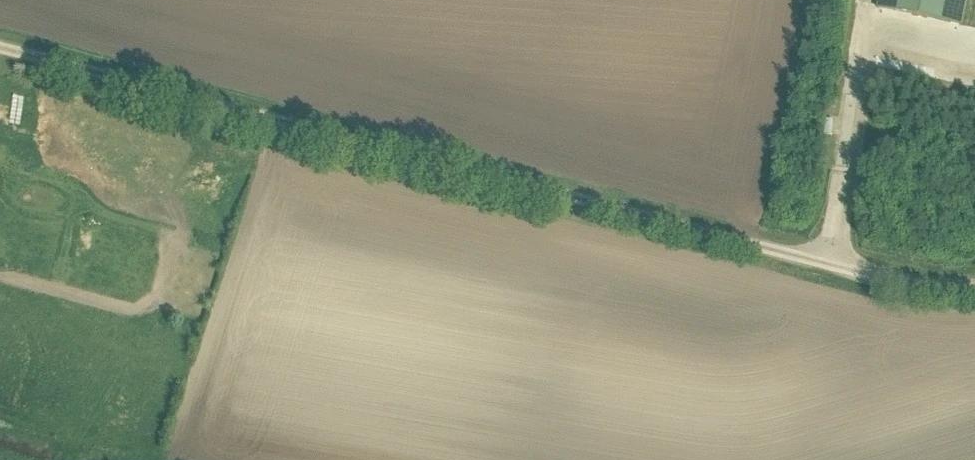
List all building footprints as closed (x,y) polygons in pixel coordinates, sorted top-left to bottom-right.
[(872,11),(961,28),(967,0),(874,0),(872,11)]
